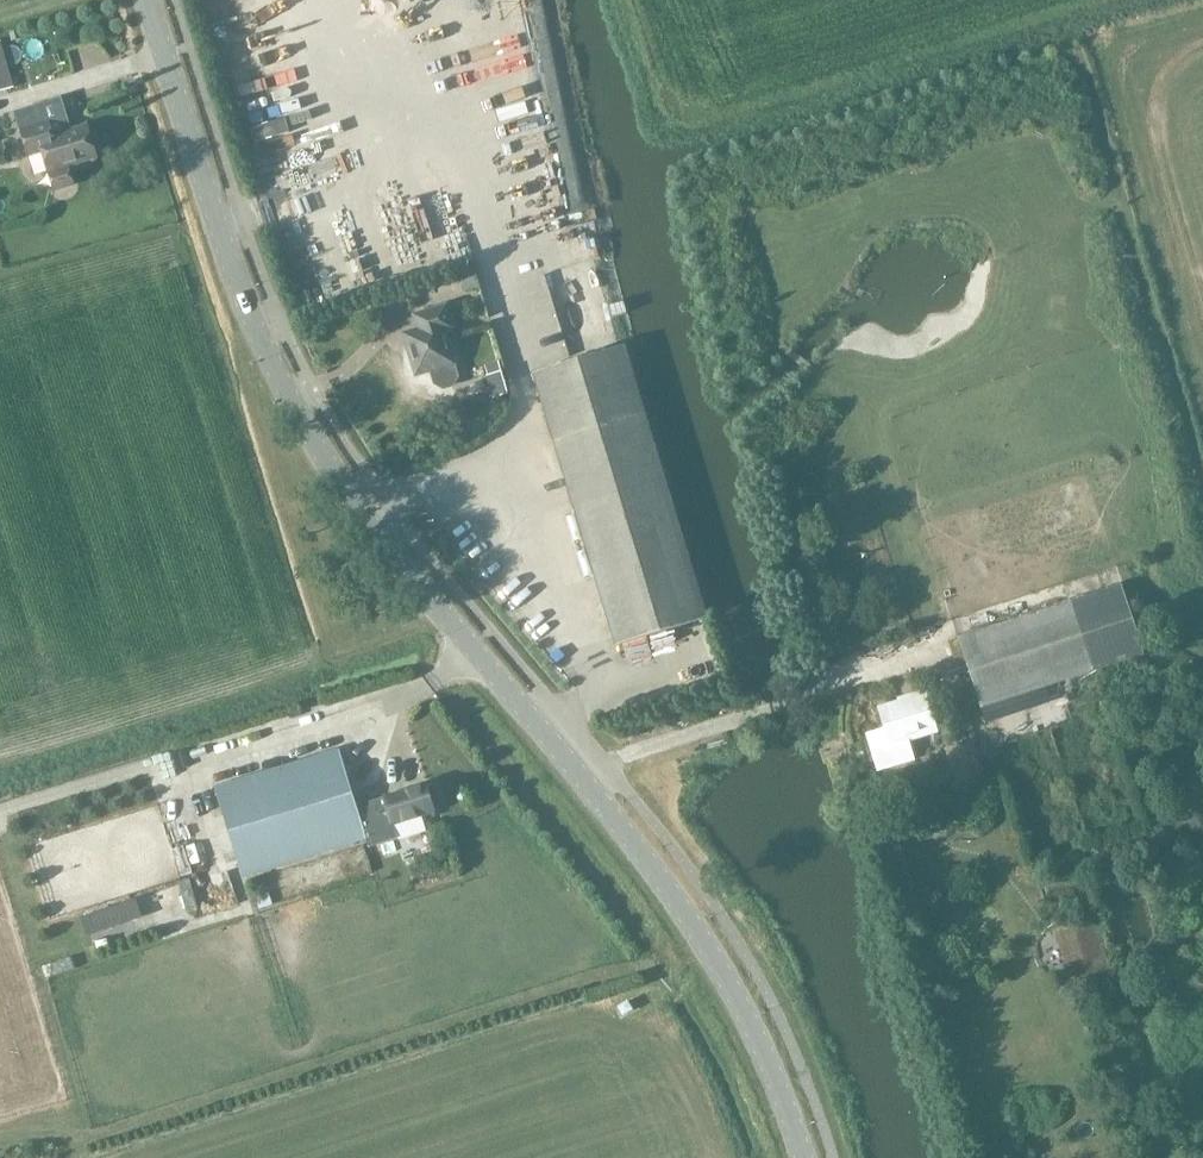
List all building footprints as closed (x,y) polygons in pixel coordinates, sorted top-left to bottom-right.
[(277,16),(291,12),(287,0),(273,0),(277,16)] [(29,155),(42,151),(54,190),(73,184),(67,166),(97,157),(87,125),(71,129),(61,97),(15,112),(29,155)] [(452,363),(453,363),(444,331),(453,329),(446,305),(414,314),(418,329),(403,333),(416,375),(430,370),(434,384),(443,388),(451,385),(456,377),(452,363)] [(706,617),(623,346),(533,373),(616,645),(706,617)] [(965,657),(981,707),(1060,681),(1093,671),(1142,654),(1119,585),(1070,601),(1060,605),(959,638),(965,657)] [(889,744),(936,729),(924,691),(906,697),(907,700),(879,709),(889,744)] [(366,838),(358,812),(339,749),(215,787),(242,876),(366,838)] [(385,804),(358,812),(367,838),(369,846),(397,838),(393,824),(434,811),(433,807),(437,806),(439,802),(435,788),(431,786),(427,787),(426,784),(383,797),(385,804)] [(202,891),(204,906),(229,902),(226,886),(202,891)]
